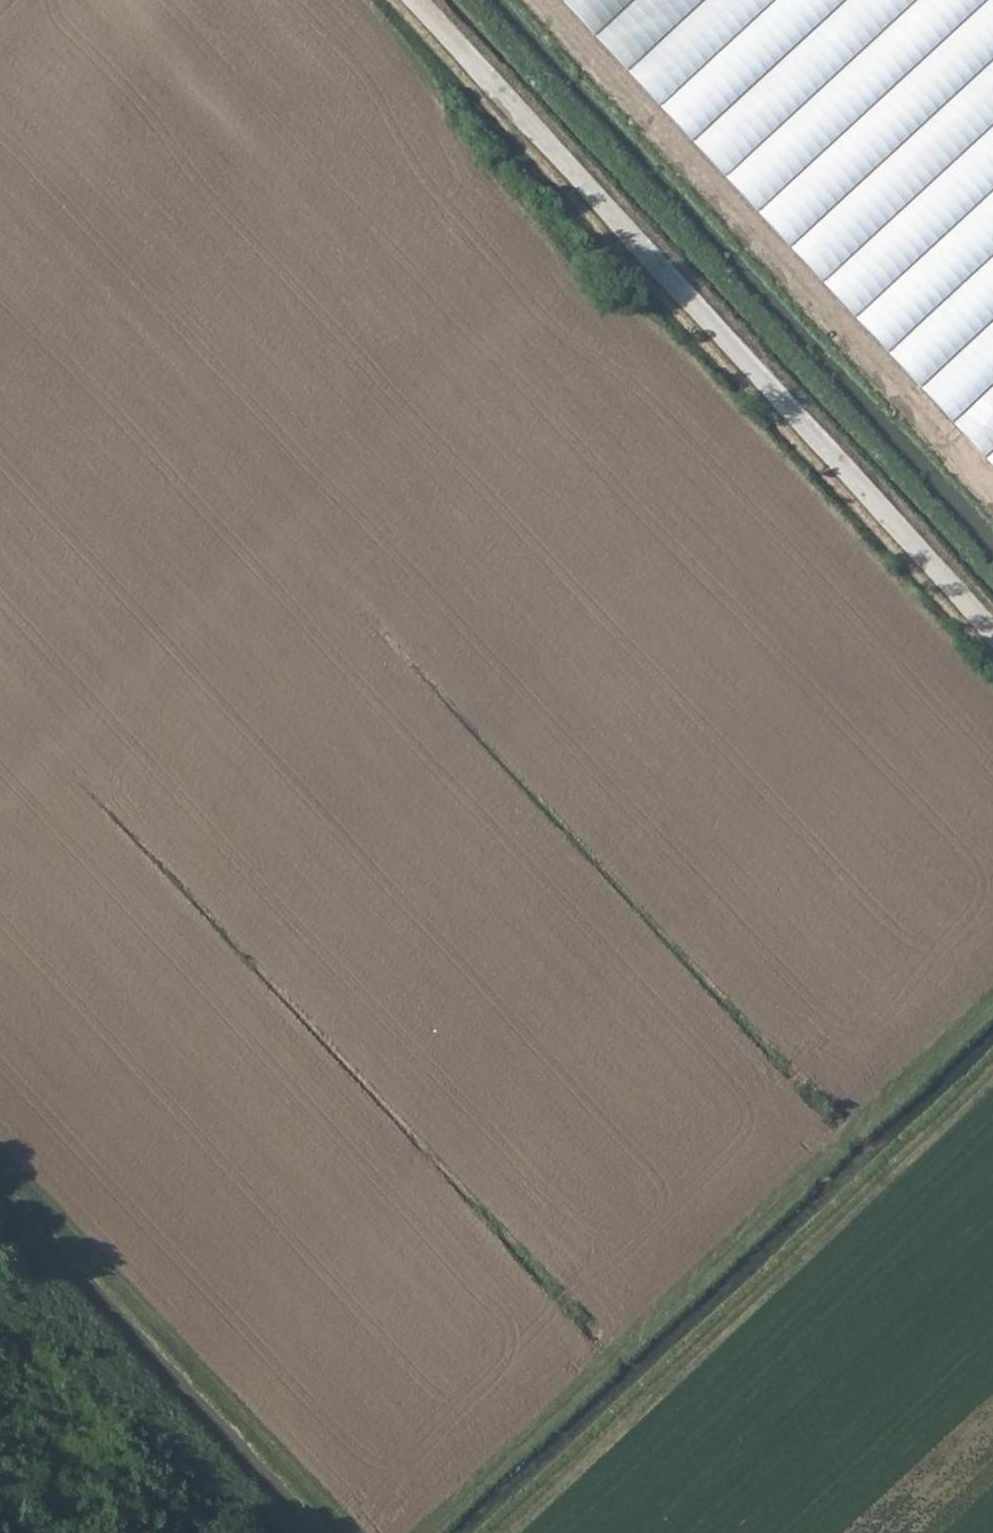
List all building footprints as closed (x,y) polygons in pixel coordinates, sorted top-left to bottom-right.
[(992,467),(992,0),(560,0),(992,467)]
